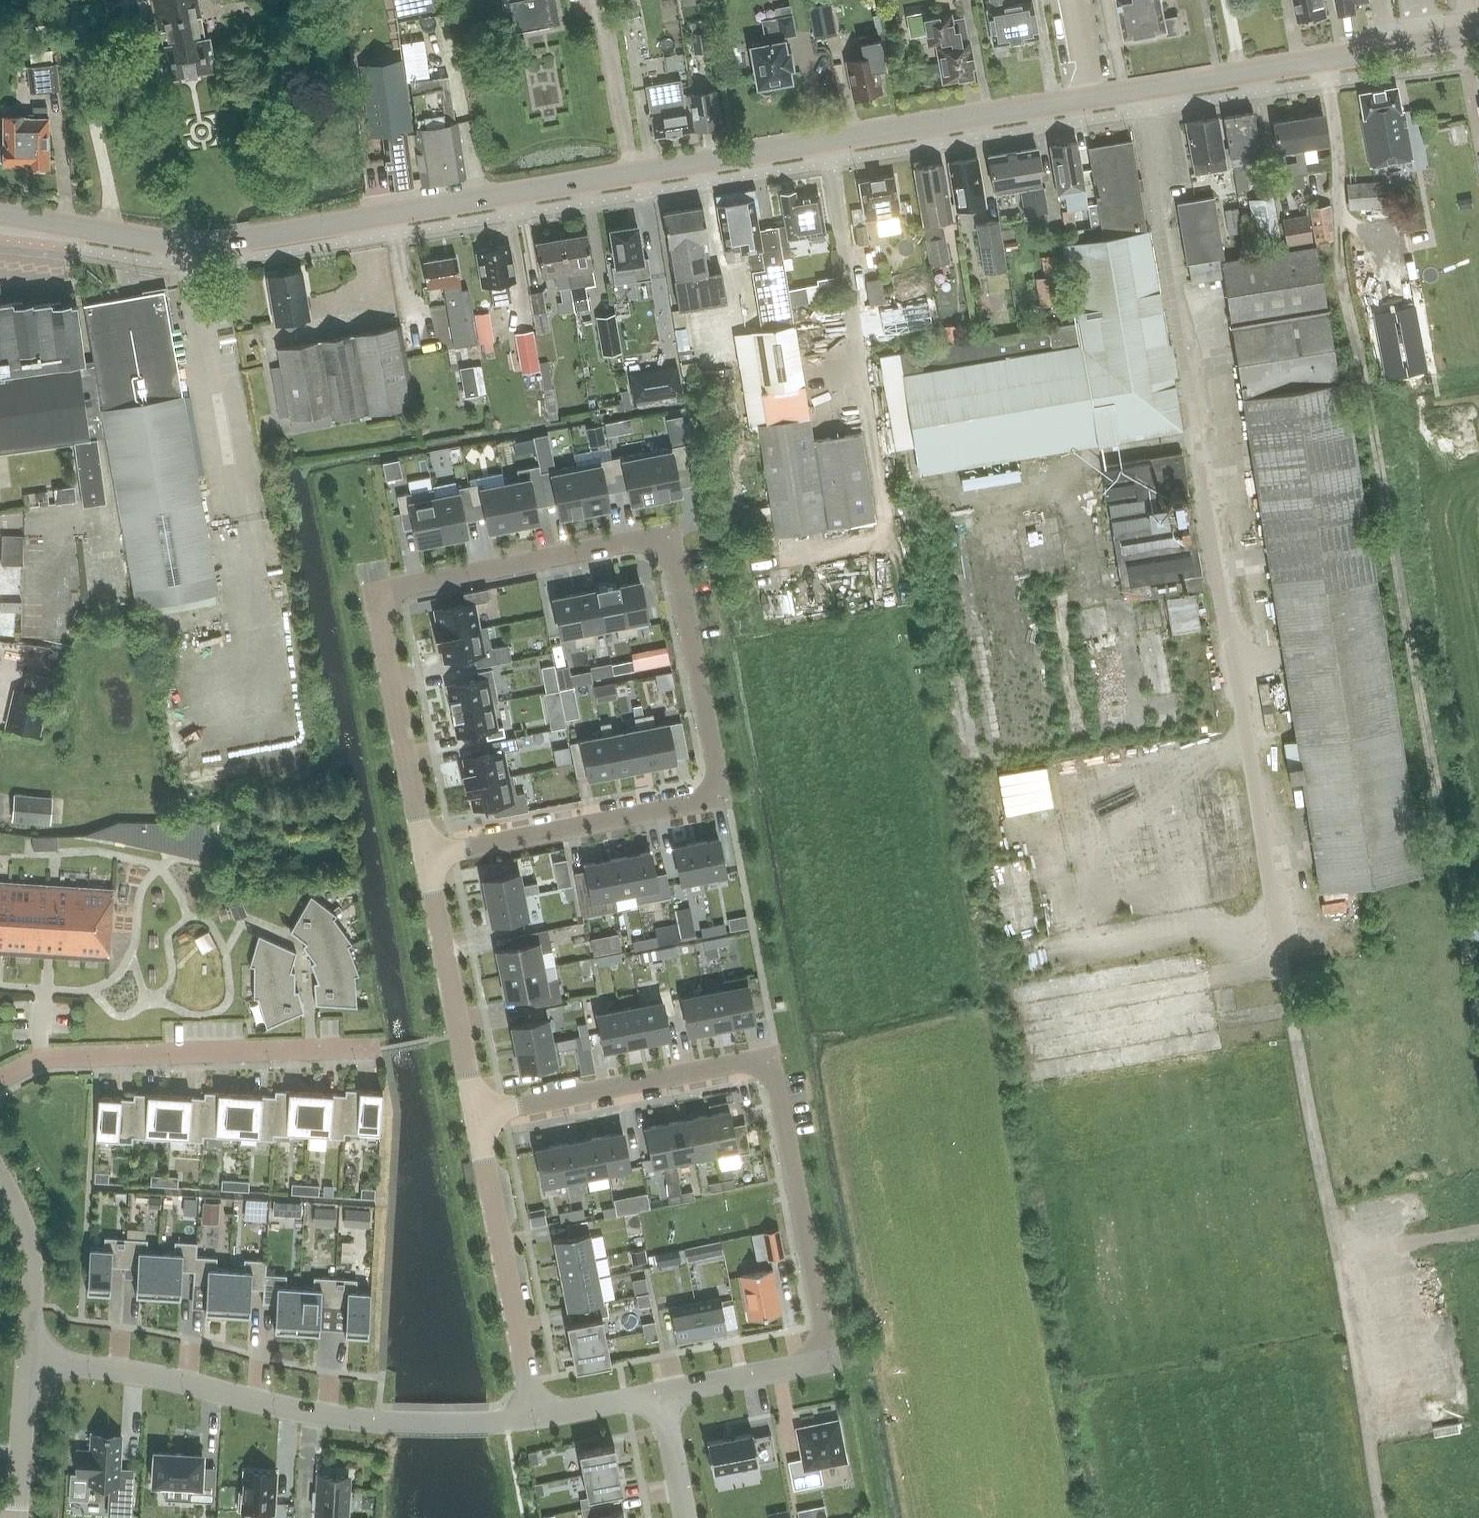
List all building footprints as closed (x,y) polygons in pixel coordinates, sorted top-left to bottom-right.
[(215,69),(209,37),(202,38),(200,24),(202,24),(200,17),(201,17),(198,0),(151,0),(157,32),(163,31),(165,43),(159,45),(165,78),(215,69)] [(508,30),(557,22),(554,0),(502,0),(508,30)] [(989,2),(986,3),(993,44),(1036,37),(1031,2),(1007,6),(1006,0),(989,0),(989,2)] [(1180,32),(1177,17),(1165,19),(1162,2),(1161,0),(1118,0),(1125,38),(1141,35),(1141,36),(1152,34),(1151,33),(1167,30),(1167,35),(1180,32)] [(1323,0),(1294,0),(1298,22),(1326,17),(1323,0)] [(1369,1),(1368,0),(1336,0),(1339,14),(1356,11),(1355,3),(1369,1)] [(831,2),(808,7),(814,39),(837,35),(831,2)] [(761,20),(766,44),(751,47),(758,86),(759,89),(760,91),(762,92),(765,93),(768,93),(771,92),(773,90),(774,88),(775,86),(775,83),(790,81),(788,68),(791,68),(788,53),(785,54),(782,37),(796,34),(791,6),(775,9),(777,17),(761,20)] [(940,42),(941,46),(936,47),(943,82),(972,76),(969,65),(973,65),(968,41),(967,41),(963,18),(950,20),(949,14),(924,19),(929,44),(940,42)] [(706,21),(690,24),(695,54),(710,52),(706,21)] [(411,130),(398,30),(381,33),(385,61),(360,64),(369,134),(382,132),(389,187),(412,184),(405,131),(411,130)] [(877,70),(885,69),(879,39),(859,43),(862,58),(846,61),(853,96),(881,91),(877,70)] [(448,76),(430,78),(424,41),(402,44),(407,82),(409,81),(416,127),(415,127),(416,133),(414,134),(421,182),(465,176),(457,122),(455,122),(448,76)] [(57,63),(27,66),(30,93),(60,89),(57,63)] [(684,96),(683,96),(680,78),(646,84),(650,111),(646,114),(647,120),(652,123),(654,136),(665,134),(665,135),(671,138),(677,137),(681,132),(700,129),(698,115),(696,116),(695,109),(690,110),(689,102),(685,102),(684,96)] [(1371,167),(1412,160),(1403,112),(1400,112),(1396,88),(1360,95),(1364,118),(1361,119),(1371,167)] [(715,91),(684,96),(685,102),(689,102),(690,110),(695,109),(696,116),(698,115),(700,129),(705,128),(711,131),(716,131),(719,125),(721,125),(715,91)] [(48,166),(47,118),(47,107),(32,107),(32,113),(27,113),(27,116),(3,117),(4,143),(0,147),(0,160),(3,163),(28,163),(28,166),(32,170),(44,170),(47,166),(48,166)] [(1240,166),(1238,155),(1257,152),(1251,113),(1251,111),(1250,111),(1250,112),(1242,113),(1240,113),(1234,115),(1234,114),(1232,114),(1232,115),(1225,116),(1223,116),(1223,118),(1224,118),(1236,192),(1249,189),(1247,174),(1243,175),(1242,165),(1240,166)] [(1297,118),(1307,174),(1325,171),(1322,157),(1316,158),(1314,146),(1327,144),(1322,114),(1297,118)] [(1194,174),(1226,168),(1232,167),(1230,156),(1224,157),(1217,117),(1185,122),(1192,162),(1194,174)] [(1278,152),(1294,149),(1296,162),(1287,163),(1289,177),(1307,174),(1297,118),(1287,120),(1287,119),(1273,122),(1278,152)] [(1061,240),(1073,323),(915,345),(918,367),(901,369),(898,350),(879,353),(892,447),(912,444),(915,470),(1099,444),(1120,585),(1150,581),(1152,594),(1202,587),(1182,452),(1117,461),(1113,438),(1179,429),(1137,137),(1088,144),(1101,235),(1061,240)] [(1067,211),(1087,207),(1085,190),(1084,190),(1076,141),(1049,145),(1057,194),(1058,198),(1064,196),(1067,211)] [(1027,215),(1046,212),(1036,148),(988,156),(994,192),(1022,187),(1027,215)] [(956,211),(985,206),(977,158),(948,163),(956,211)] [(930,265),(948,262),(944,236),(939,237),(937,222),(952,220),(942,164),(913,168),(923,225),(923,224),(930,265)] [(896,215),(900,214),(894,176),(858,182),(864,220),(875,218),(876,219),(896,216),(896,215)] [(1257,198),(1247,199),(1255,242),(1280,238),(1270,180),(1254,183),(1257,198)] [(1348,209),(1388,207),(1386,181),(1346,183),(1348,209)] [(787,239),(824,233),(818,195),(795,199),(794,191),(780,194),(787,239)] [(1334,374),(1316,244),(1223,257),(1214,194),(1177,200),(1188,281),(1221,277),(1235,377),(1249,375),(1246,358),(1318,348),(1321,375),(1334,374)] [(762,251),(758,229),(752,197),(716,204),(726,262),(744,259),(743,254),(748,253),(762,251)] [(1309,208),(1315,242),(1332,239),(1330,204),(1309,208)] [(709,251),(707,239),(702,207),(662,213),(668,246),(669,246),(674,279),(673,279),(678,309),(726,301),(721,271),(707,274),(703,252),(709,251)] [(1224,210),(1228,234),(1241,232),(1238,208),(1224,210)] [(1281,219),(1286,246),(1312,242),(1308,215),(1281,219)] [(998,220),(976,224),(984,274),(1006,270),(998,220)] [(866,224),(854,226),(858,244),(869,242),(866,224)] [(634,281),(650,279),(647,257),(642,258),(637,226),(609,230),(615,267),(632,264),(634,281)] [(752,331),(757,364),(761,391),(803,384),(793,324),(793,325),(777,226),(758,229),(762,251),(748,253),(761,330),(752,331)] [(586,234),(561,238),(573,311),(588,308),(584,285),(594,283),(586,234)] [(559,313),(573,311),(561,238),(535,243),(541,275),(554,273),(556,289),(559,289),(561,297),(557,298),(559,313)] [(512,282),(515,282),(509,247),(476,253),(482,287),(485,287),(485,286),(490,285),(493,305),(511,302),(508,282),(512,282)] [(1064,273),(1061,254),(1042,257),(1045,276),(1064,273)] [(455,320),(458,338),(475,335),(467,289),(461,290),(456,256),(422,262),(426,288),(438,286),(442,285),(444,295),(446,295),(450,321),(455,320)] [(275,324),(309,318),(301,271),(267,277),(275,324)] [(1054,281),(1037,284),(1041,307),(1058,304),(1054,281)] [(806,287),(787,290),(790,306),(809,303),(806,287)] [(94,361),(90,362),(104,438),(107,437),(137,607),(216,593),(163,291),(84,305),(94,361)] [(550,331),(543,292),(529,294),(537,333),(550,331)] [(73,438),(83,506),(106,503),(97,439),(104,438),(90,362),(87,362),(79,304),(72,305),(71,302),(53,305),(52,302),(33,305),(33,302),(14,304),(13,301),(0,303),(0,448),(73,438)] [(478,342),(494,341),(492,310),(477,311),(478,342)] [(672,312),(674,327),(686,325),(683,310),(672,312)] [(596,317),(602,356),(620,353),(615,315),(596,317)] [(396,327),(277,348),(286,397),(276,399),(279,416),(289,415),(292,432),(334,424),(333,420),(410,406),(396,327)] [(689,349),(686,328),(674,330),(678,350),(689,349)] [(533,331),(514,334),(519,362),(538,359),(533,331)] [(546,398),(553,397),(551,363),(543,363),(546,398)] [(475,380),(473,366),(459,368),(462,382),(475,380)] [(1332,382),(1246,393),(1306,851),(1411,837),(1388,660),(1363,664),(1384,667),(1382,681),(1366,683),(1359,677),(1357,680),(1338,682),(1346,664),(1320,652),(1327,636),(1339,638),(1340,625),(1335,632),(1315,616),(1352,611),(1327,607),(1321,558),(1315,558),(1310,592),(1309,579),(1293,572),(1302,511),(1314,513),(1318,505),(1342,525),(1364,523),(1347,394),(1332,382)] [(761,391),(744,394),(749,427),(757,426),(774,537),(875,521),(861,432),(812,440),(803,384),(761,391)] [(605,423),(608,436),(621,434),(618,420),(605,423)] [(586,428),(590,447),(605,444),(602,425),(586,428)] [(548,434),(533,437),(536,453),(551,450),(548,434)] [(468,464),(498,459),(495,444),(465,449),(468,464)] [(686,444),(646,452),(655,498),(679,494),(675,471),(690,468),(686,444)] [(622,456),(611,459),(615,475),(626,473),(632,503),(655,498),(646,452),(622,456)] [(611,459),(575,466),(584,512),(608,508),(603,484),(616,481),(615,475),(611,459)] [(382,463),(386,481),(402,477),(398,460),(382,463)] [(475,464),(476,478),(500,477),(500,463),(475,464)] [(519,482),(505,484),(513,526),(537,521),(531,492),(543,489),(540,472),(538,465),(516,470),(519,482)] [(575,466),(540,472),(543,489),(555,487),(561,517),(584,512),(575,466)] [(481,483),(469,486),(472,503),(484,501),(489,531),(513,526),(505,484),(482,489),(481,483)] [(75,486),(21,495),(23,509),(77,501),(75,486)] [(457,494),(435,498),(443,540),(466,535),(460,506),(472,503),(469,486),(456,488),(457,494)] [(433,489),(397,496),(400,513),(412,511),(418,545),(443,540),(435,498),(433,489)] [(761,507),(721,514),(725,536),(754,531),(755,540),(773,537),(769,512),(762,513),(761,507)] [(2,536),(1,555),(23,555),(23,536),(2,536)] [(1,555),(1,565),(23,566),(23,555),(1,555)] [(618,586),(627,636),(637,634),(634,622),(647,619),(640,582),(619,586),(618,586)] [(618,586),(619,586),(618,583),(595,588),(596,591),(597,591),(604,628),(616,625),(618,638),(627,636),(618,586)] [(435,636),(436,637),(487,627),(487,626),(479,628),(474,603),(489,601),(487,589),(463,593),(465,605),(434,611),(436,622),(434,623),(436,636),(435,636)] [(592,630),(604,628),(597,591),(596,591),(575,595),(585,644),(594,643),(592,630)] [(1170,629),(1198,627),(1196,593),(1168,595),(1170,629)] [(585,644),(575,595),(553,599),(561,636),(574,634),(576,646),(585,644)] [(0,602),(0,610),(0,612),(21,612),(21,602),(0,602)] [(487,627),(436,637),(436,638),(437,638),(439,651),(441,651),(444,662),(481,655),(483,666),(511,661),(508,645),(491,648),(487,627)] [(637,669),(645,668),(643,655),(635,657),(637,669)] [(555,669),(559,690),(572,687),(568,666),(555,669)] [(450,711),(498,702),(491,669),(477,672),(478,679),(446,686),(451,711),(450,711)] [(616,695),(614,683),(603,685),(606,697),(616,695)] [(559,690),(562,703),(576,700),(573,687),(572,687),(559,690)] [(49,697),(13,689),(4,728),(40,736),(49,697)] [(498,703),(498,702),(450,711),(450,712),(451,712),(456,737),(497,728),(492,704),(498,703)] [(547,710),(551,730),(566,727),(562,707),(547,710)] [(652,714),(643,716),(653,766),(675,761),(674,759),(687,756),(681,722),(668,725),(668,724),(655,727),(652,714)] [(636,730),(624,733),(632,770),(653,766),(643,716),(634,718),(636,730)] [(609,723),(600,724),(602,737),(603,737),(610,774),(632,770),(624,733),(611,735),(609,723)] [(463,760),(466,774),(463,775),(465,785),(508,777),(503,752),(518,749),(516,737),(492,742),(494,753),(463,760)] [(602,737),(569,743),(576,777),(588,774),(588,778),(610,774),(603,737),(602,737)] [(465,785),(467,795),(470,795),(472,809),(501,804),(503,815),(527,811),(524,794),(516,795),(512,776),(508,777),(465,785)] [(52,797),(14,794),(12,821),(50,824),(52,797)] [(204,823),(118,822),(85,835),(212,861),(204,823)] [(32,838),(33,850),(57,849),(57,837),(32,838)] [(718,838),(696,843),(703,879),(725,874),(718,838)] [(681,883),(703,879),(696,843),(674,847),(681,883)] [(236,865),(234,850),(220,852),(223,867),(236,865)] [(628,856),(635,892),(657,888),(650,852),(628,856)] [(606,860),(613,896),(635,892),(628,856),(606,860)] [(613,896),(606,860),(584,865),(591,900),(613,896)] [(523,895),(539,892),(537,882),(521,885),(519,873),(483,880),(487,902),(523,895)] [(108,960),(112,890),(6,883),(6,888),(0,888),(0,953),(108,960)] [(574,898),(572,886),(564,887),(566,899),(574,898)] [(290,931),(305,943),(333,918),(336,915),(310,895),(290,931)] [(523,895),(487,902),(492,924),(527,917),(523,895)] [(247,915),(242,901),(229,906),(234,919),(247,915)] [(348,946),(352,944),(333,918),(305,943),(302,946),(314,962),(348,946)] [(678,924),(681,938),(695,935),(692,921),(678,924)] [(714,934),(726,932),(724,924),(713,926),(714,934)] [(700,928),(702,936),(714,934),(713,926),(700,928)] [(497,951),(502,975),(543,968),(540,953),(552,951),(547,929),(518,935),(520,946),(497,951)] [(296,952),(258,935),(249,966),(253,967),(291,971),(296,952)] [(715,939),(717,947),(728,944),(727,936),(715,939)] [(656,937),(644,940),(646,948),(657,945),(656,937)] [(717,947),(715,939),(703,941),(705,949),(717,947)] [(634,950),(646,948),(644,940),(632,942),(634,950)] [(310,964),(317,982),(354,976),(359,975),(348,946),(314,962),(310,964)] [(662,949),(663,957),(675,955),(674,947),(662,949)] [(650,951),(650,952),(651,959),(663,957),(662,949),(650,951)] [(608,955),(610,963),(621,961),(620,953),(608,955)] [(610,963),(608,955),(596,957),(598,965),(610,963)] [(253,967),(253,999),(257,998),(295,991),(295,972),(291,971),(253,967)] [(543,968),(502,975),(506,1000),(530,996),(532,1007),(561,1001),(557,980),(545,982),(543,968)] [(356,1007),(354,976),(317,982),(313,983),(315,1005),(356,1007)] [(725,989),(732,1025),(754,1021),(745,976),(723,980),(725,989)] [(704,993),(711,1029),(732,1025),(725,989),(704,993)] [(295,991),(257,998),(266,1028),(304,1012),(298,991),(295,991)] [(711,1029),(704,993),(682,998),(689,1034),(711,1029)] [(640,1006),(647,1042),(669,1037),(662,1002),(640,1006)] [(1074,1004),(1039,1013),(1042,1026),(1077,1017),(1074,1004)] [(640,1006),(618,1010),(625,1046),(647,1042),(640,1006)] [(625,1046),(618,1010),(597,1014),(604,1050),(625,1046)] [(511,1027),(516,1049),(552,1042),(551,1041),(547,1020),(511,1027)] [(580,1037),(588,1035),(585,1023),(578,1025),(580,1037)] [(590,1047),(588,1035),(580,1037),(582,1048),(590,1047)] [(556,1040),(551,1041),(552,1042),(516,1049),(520,1071),(561,1063),(556,1040)] [(345,1095),(344,1134),(379,1136),(382,1092),(345,1090),(345,1095)] [(307,1137),(310,1093),(275,1091),(274,1096),(274,1135),(307,1137)] [(204,1098),(203,1136),(236,1138),(239,1094),(204,1092),(204,1098)] [(345,1095),(310,1093),(307,1137),(344,1139),(344,1134),(345,1095)] [(166,1140),(168,1096),(133,1094),(133,1099),(132,1138),(166,1140)] [(236,1138),(273,1140),(274,1135),(274,1096),(239,1094),(236,1138)] [(204,1098),(168,1096),(166,1140),(203,1142),(203,1136),(204,1098)] [(95,1141),(132,1143),(132,1138),(133,1099),(98,1097),(95,1141)] [(729,1111),(708,1115),(716,1158),(749,1152),(745,1131),(747,1131),(745,1123),(732,1125),(729,1111)] [(707,1116),(686,1120),(694,1158),(714,1154),(707,1116)] [(686,1120),(666,1124),(673,1162),(694,1158),(686,1120)] [(673,1162),(666,1124),(645,1128),(652,1166),(663,1164),(666,1183),(677,1181),(673,1162)] [(600,1137),(607,1173),(629,1168),(622,1132),(600,1137)] [(586,1177),(607,1173),(600,1137),(579,1141),(586,1177)] [(579,1141),(558,1145),(565,1181),(586,1177),(579,1141)] [(543,1185),(565,1181),(558,1145),(536,1149),(543,1185)] [(109,1173),(95,1172),(94,1182),(108,1183),(109,1173)] [(178,1177),(151,1176),(150,1185),(177,1187),(178,1177)] [(733,1179),(721,1181),(722,1190),(735,1187),(733,1179)] [(249,1182),(222,1180),(221,1190),(248,1191),(249,1182)] [(721,1181),(708,1184),(710,1192),(722,1190),(721,1181)] [(319,1185),(292,1184),(291,1194),(318,1195),(319,1185)] [(333,1186),(324,1186),(323,1195),(332,1196),(333,1186)] [(375,1189),(361,1188),(361,1198),(374,1199),(375,1189)] [(613,1197),(616,1213),(650,1206),(647,1191),(613,1197)] [(681,1203),(694,1200),(692,1191),(680,1194),(681,1203)] [(681,1203),(680,1194),(667,1196),(669,1205),(681,1203)] [(161,1197),(148,1196),(147,1207),(160,1208),(161,1197)] [(247,1213),(265,1213),(266,1198),(247,1197),(247,1213)] [(274,1213),(302,1214),(302,1199),(274,1199),(274,1213)] [(219,1203),(203,1202),(202,1223),(217,1224),(219,1203)] [(335,1209),(314,1207),(313,1224),(334,1225),(335,1209)] [(616,1215),(614,1207),(602,1209),(604,1217),(616,1215)] [(583,1208),(571,1211),(572,1219),(584,1217),(583,1208)] [(356,1227),(369,1228),(370,1210),(357,1210),(356,1227)] [(572,1219),(571,1211),(559,1213),(560,1221),(572,1219)] [(762,1232),(768,1260),(784,1257),(778,1229),(762,1232)] [(554,1240),(558,1263),(593,1256),(589,1233),(554,1240)] [(124,1267),(126,1238),(104,1237),(103,1248),(89,1248),(86,1292),(110,1293),(111,1266),(124,1267)] [(147,1240),(126,1238),(124,1267),(137,1268),(135,1295),(158,1296),(160,1252),(147,1251),(147,1240)] [(193,1272),(196,1256),(197,1243),(174,1241),(174,1253),(160,1252),(158,1296),(180,1298),(181,1271),(193,1272)] [(656,1266),(681,1263),(679,1249),(654,1252),(656,1266)] [(196,1256),(193,1272),(193,1285),(206,1286),(205,1313),(227,1314),(230,1270),(216,1269),(217,1258),(196,1256)] [(558,1263),(563,1286),(598,1279),(593,1256),(558,1263)] [(263,1289),(266,1274),(266,1261),(244,1259),(243,1271),(230,1270),(227,1314),(249,1315),(251,1289),(263,1289)] [(772,1268),(739,1275),(748,1319),(781,1312),(772,1268)] [(266,1274),(263,1289),(262,1303),(276,1304),(274,1331),(297,1332),(299,1287),(286,1287),(287,1275),(266,1274)] [(299,1287),(297,1332),(319,1333),(321,1306),(333,1307),(335,1278),(313,1277),(313,1288),(299,1287)] [(335,1278),(333,1307),(346,1308),(344,1335),(368,1336),(370,1292),(356,1291),(357,1280),(335,1278)] [(598,1279),(563,1286),(567,1309),(602,1302),(598,1279)] [(695,1303),(702,1338),(727,1333),(720,1298),(695,1303)] [(677,1343),(702,1338),(695,1303),(670,1307),(677,1343)] [(566,1324),(570,1346),(606,1339),(601,1317),(566,1324)] [(606,1339),(570,1346),(575,1369),(610,1362),(606,1339)] [(837,1420),(797,1429),(803,1459),(788,1462),(794,1489),(822,1483),(818,1467),(845,1461),(837,1420)] [(752,1433),(706,1442),(712,1472),(776,1459),(771,1434),(753,1437),(752,1433)] [(89,1476),(88,1484),(118,1486),(121,1436),(91,1434),(90,1450),(78,1450),(77,1476),(89,1476)] [(618,1468),(613,1445),(578,1452),(582,1474),(618,1468)] [(528,1453),(530,1464),(538,1463),(536,1451),(528,1453)] [(202,1455),(154,1452),(152,1484),(190,1486),(189,1501),(213,1502),(215,1474),(201,1473),(202,1455)] [(618,1468),(582,1474),(587,1497),(622,1490),(618,1468)] [(238,1492),(237,1511),(273,1513),(276,1472),(244,1470),(242,1492),(238,1492)] [(318,1492),(313,1492),(312,1508),(317,1508),(316,1517),(346,1517),(347,1507),(350,1507),(351,1491),(347,1491),(348,1477),(319,1475),(318,1492)] [(542,1483),(534,1484),(536,1496),(544,1495),(542,1483)] [(118,1490),(116,1516),(130,1517),(132,1491),(118,1490)] [(587,1517),(624,1517),(622,1511),(609,1513),(607,1503),(587,1507),(589,1517),(587,1517)] [(827,1516),(826,1503),(799,1506),(800,1517),(814,1517),(827,1516)]
